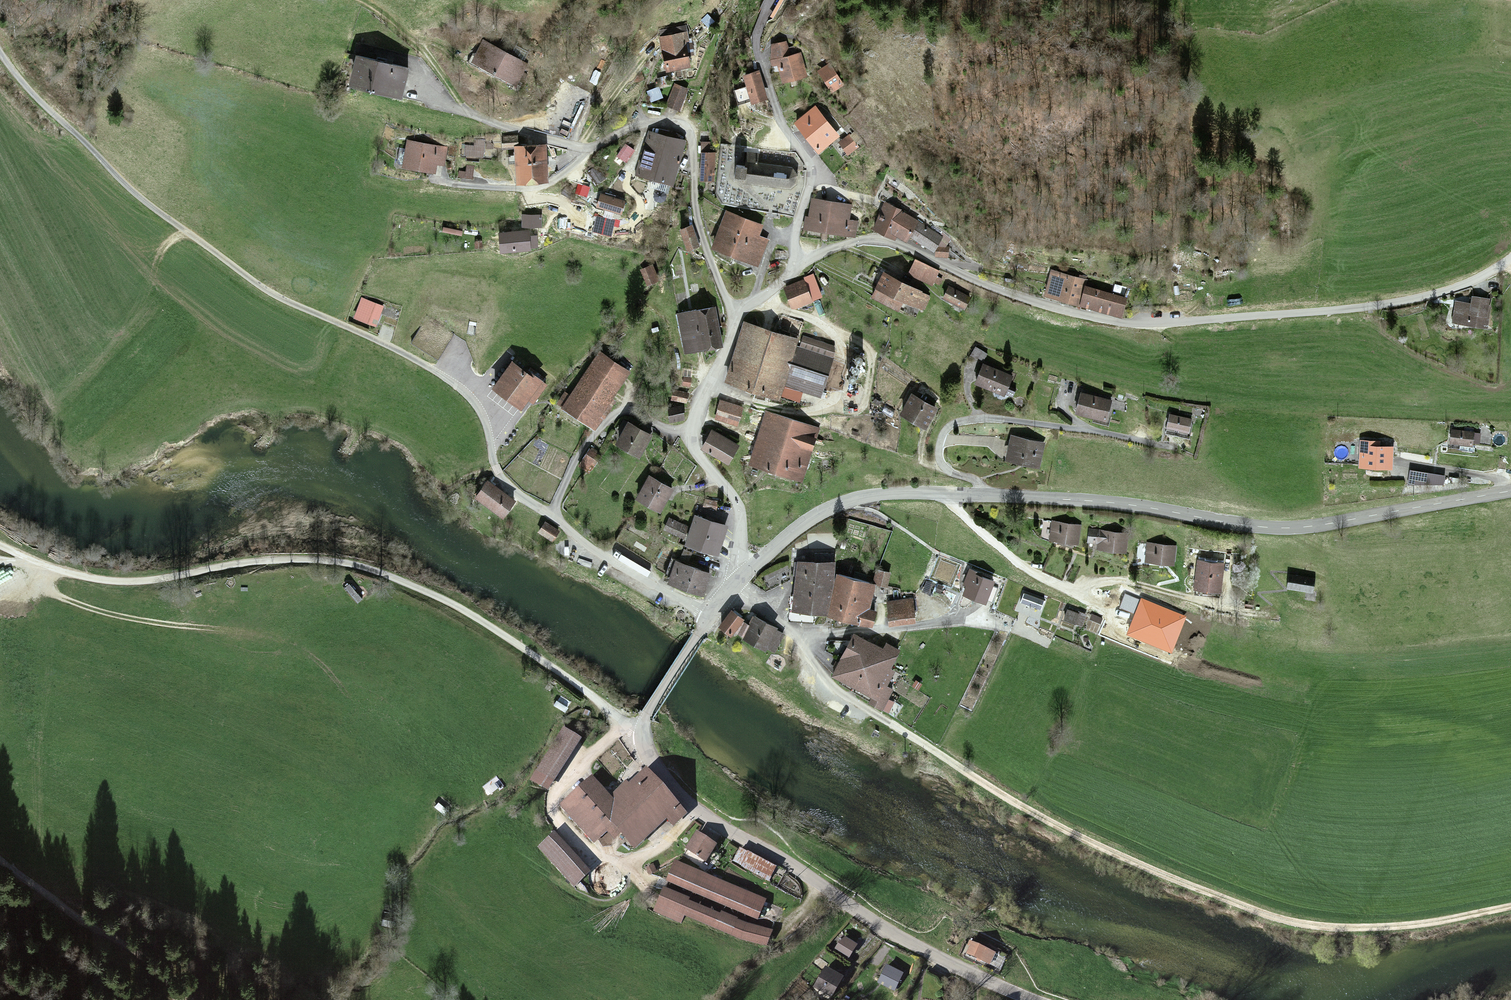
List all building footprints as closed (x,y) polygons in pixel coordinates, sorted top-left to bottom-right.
[(689,67),(684,35),(659,39),(664,71),(689,67)] [(516,66),(481,42),(468,63),(503,86),(516,66)] [(788,54),(785,42),(772,46),(770,60),(775,59),(780,82),(805,76),(799,52),(788,54)] [(407,67),(352,51),(344,78),(398,94),(407,67)] [(835,83),(831,70),(816,75),(821,88),(835,83)] [(762,99),(756,71),(739,76),(745,103),(762,99)] [(687,91),(675,86),(666,107),(677,112),(687,91)] [(834,136),(814,109),(795,122),(815,149),(834,136)] [(688,141),(649,129),(636,172),(674,184),(688,141)] [(855,148),(848,137),(838,143),(845,154),(855,148)] [(438,151),(405,143),(399,169),(431,176),(438,151)] [(718,146),(702,144),(699,175),(714,177),(718,146)] [(544,146),(509,145),(508,178),(542,180),(544,146)] [(797,183),(799,174),(792,167),(760,161),(761,152),(747,150),(744,165),(730,163),(728,174),(744,177),(744,181),(788,188),(797,183)] [(613,198),(588,196),(587,211),(612,213),(613,198)] [(849,208),(811,199),(804,228),(852,239),(856,224),(846,222),(849,208)] [(939,235),(887,204),(874,225),(894,237),(896,233),(905,238),(908,234),(932,248),(939,235)] [(759,227),(723,212),(709,247),(754,265),(764,241),(754,237),(759,227)] [(696,246),(689,226),(677,231),(684,250),(696,246)] [(527,232),(499,233),(500,249),(533,249),(533,236),(527,236),(527,232)] [(939,274),(915,262),(909,274),(933,286),(939,274)] [(659,282),(654,267),(642,272),(647,286),(659,282)] [(1083,282),(1052,272),(1045,294),(1118,316),(1123,299),(1081,286),(1083,282)] [(931,297),(880,274),(870,296),(899,310),(903,303),(924,312),(931,297)] [(812,280),(784,290),(790,307),(818,296),(812,280)] [(968,298),(948,287),(942,297),(962,308),(968,298)] [(381,307),(361,298),(353,317),(373,326),(381,307)] [(1489,302),(1470,298),(1469,305),(1453,302),(1450,323),(1484,329),(1489,302)] [(720,346),(713,310),(679,316),(686,353),(720,346)] [(422,316),(406,345),(435,361),(437,358),(452,332),(422,316)] [(803,324),(780,317),(776,330),(798,338),(803,324)] [(801,342),(742,321),(722,380),(774,398),(776,393),(793,398),(797,388),(817,395),(833,348),(803,337),(801,342)] [(632,376),(598,353),(562,406),(595,429),(632,376)] [(544,388),(508,361),(488,387),(516,409),(524,398),(531,404),(544,388)] [(1011,378),(983,365),(973,384),(1001,398),(1011,378)] [(1110,403),(1078,393),(1073,413),(1105,422),(1110,403)] [(933,411),(908,396),(897,414),(922,429),(933,411)] [(723,403),(719,402),(714,417),(737,425),(742,410),(723,403)] [(683,420),(681,408),(664,411),(666,422),(683,420)] [(816,432),(767,413),(748,463),(798,481),(816,432)] [(1191,420),(1170,415),(1166,429),(1188,434),(1191,420)] [(650,438),(626,423),(614,443),(638,458),(650,438)] [(1472,432),(1448,429),(1446,442),(1470,445),(1472,432)] [(735,448),(709,431),(699,446),(726,463),(735,448)] [(1040,446),(1008,435),(1001,457),(1033,467),(1040,446)] [(1376,442),(1361,441),(1359,468),(1393,470),(1395,447),(1375,446),(1376,442)] [(1445,476),(1410,471),(1408,486),(1443,485),(1445,476)] [(669,490),(647,477),(634,498),(656,512),(669,490)] [(512,501),(484,482),(473,498),(501,517),(512,501)] [(723,527),(693,516),(688,528),(684,541),(683,544),(708,553),(712,554),(713,555),(723,527)] [(688,528),(667,519),(661,531),(684,541),(688,528)] [(557,529),(543,520),(537,530),(551,539),(557,529)] [(1077,527),(1051,523),(1048,540),(1074,544),(1077,527)] [(1126,536),(1089,530),(1087,543),(1094,544),(1094,549),(1123,553),(1126,536)] [(1174,547),(1148,543),(1145,562),(1171,566),(1174,547)] [(1221,563),(1199,560),(1194,587),(1217,591),(1221,563)] [(709,574),(674,561),(666,583),(701,597),(709,574)] [(831,566),(795,562),(790,610),(825,614),(831,566)] [(982,574),(968,568),(961,585),(963,586),(960,593),(984,603),(993,582),(981,577),(982,574)] [(890,574),(878,571),(875,583),(887,586),(890,574)] [(1313,577),(1286,573),(1284,586),(1311,590),(1313,577)] [(876,585),(837,575),(826,615),(872,628),(877,612),(869,610),(876,585)] [(912,600),(887,602),(889,625),(914,623),(912,600)] [(1184,617),(1142,601),(1128,635),(1170,651),(1184,617)] [(1085,616),(1068,610),(1064,620),(1082,626),(1085,616)] [(733,612),(732,612),(725,620),(719,628),(731,637),(744,621),(733,612)] [(782,634),(750,617),(740,637),(771,653),(782,634)] [(881,652),(852,635),(829,674),(882,705),(890,691),(885,688),(893,673),(888,670),(898,654),(884,646),(881,652)] [(564,732),(534,777),(548,786),(577,740),(564,732)] [(591,780),(564,805),(596,841),(608,830),(615,838),(622,832),(636,847),(668,818),(675,825),(685,815),(645,771),(610,802),(591,780)] [(716,844),(698,833),(687,850),(705,861),(716,844)] [(555,836),(540,850),(575,888),(590,874),(555,836)] [(776,866),(741,848),(735,860),(743,864),(741,867),(768,880),(776,866)] [(767,903),(674,863),(666,882),(759,922),(767,903)] [(768,934),(663,889),(653,912),(683,924),(686,918),(761,950),(768,934)] [(843,942),(836,952),(848,960),(855,949),(843,942)] [(997,956),(969,944),(964,957),(991,969),(997,956)] [(886,970),(881,981),(897,987),(901,976),(886,970)] [(827,973),(818,989),(834,999),(843,983),(827,973)]
